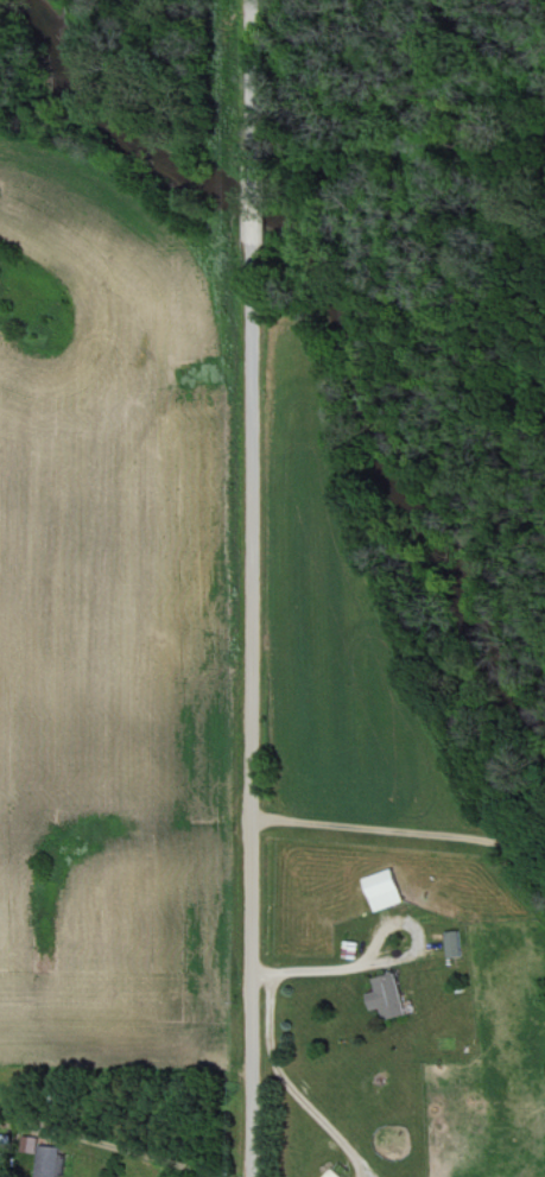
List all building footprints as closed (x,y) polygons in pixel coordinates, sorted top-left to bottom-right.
[(407,903),(394,870),(365,881),(378,914),(407,903)] [(465,958),(463,933),(449,934),(450,959),(465,958)] [(378,994),(369,997),(372,1012),(383,1010),(386,1022),(408,1017),(398,976),(375,982),(378,994)] [(42,1141),(26,1139),(25,1154),(41,1155),(42,1141)] [(67,1149),(41,1147),(38,1176),(65,1176),(67,1149)]
